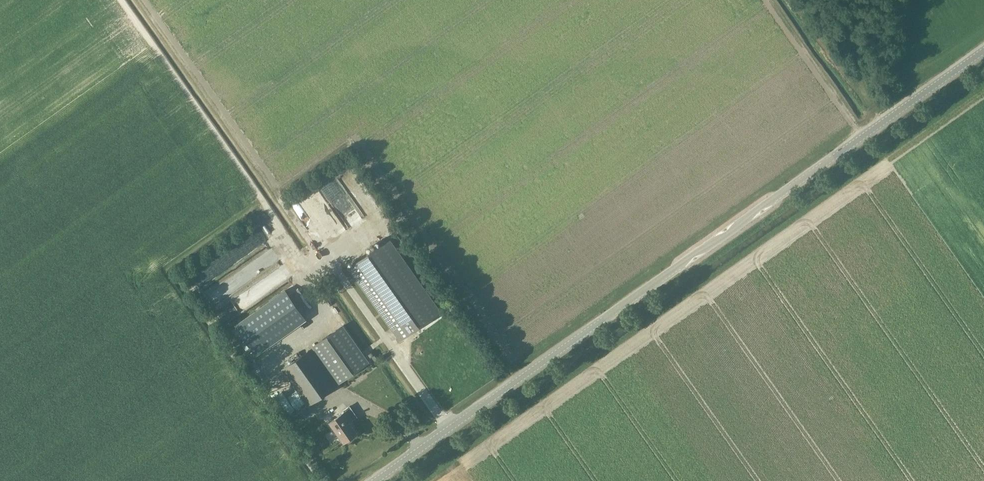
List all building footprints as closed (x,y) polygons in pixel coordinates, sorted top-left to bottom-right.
[(344,160),(340,163),(346,171),(350,168),(344,160)] [(309,219),(316,215),(306,202),(300,206),(309,219)] [(348,268),(399,341),(441,312),(390,239),(348,268)] [(210,300),(232,286),(227,277),(204,291),(210,300)] [(285,290),(236,325),(257,354),(306,319),(285,290)] [(313,346),(339,383),(368,362),(342,325),(313,346)] [(308,405),(337,385),(311,348),(282,369),(308,405)] [(344,411),(329,422),(344,442),(357,433),(349,421),(356,416),(349,406),(343,410),(344,411)]
